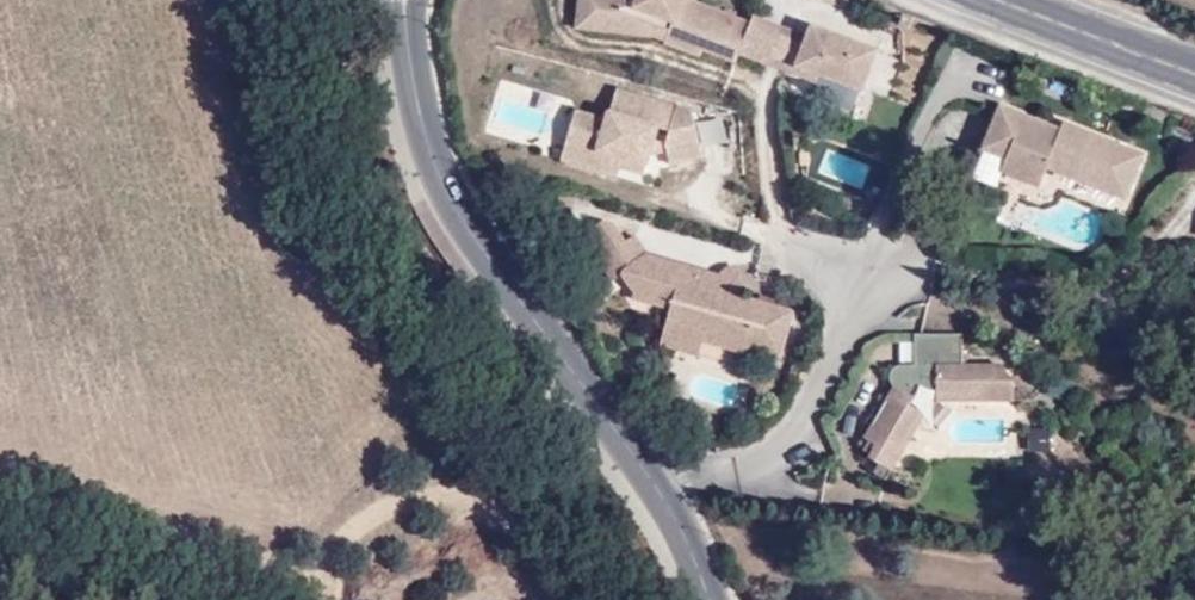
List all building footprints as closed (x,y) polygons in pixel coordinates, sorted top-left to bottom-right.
[(736,61),(738,54),(751,19),(702,0),(580,0),(576,27),(665,38),(665,42),(701,56),(705,51),(736,61)] [(809,33),(753,13),(751,19),(738,54),(794,73),(796,67),(867,91),(884,48),(879,47),(858,39),(814,22),(809,33)] [(862,29),(858,39),(879,47),(883,36),(862,29)] [(572,109),(559,164),(644,183),(650,159),(690,168),(704,109),(612,88),(606,116),(572,109)] [(1129,199),(1149,150),(1066,119),(1063,125),(1001,100),(982,148),(1007,158),(1003,171),(1040,185),(1049,167),(1129,199)] [(625,237),(600,256),(612,275),(620,268),(624,263),(646,247),(635,229),(625,237)] [(624,263),(620,268),(635,287),(634,292),(672,302),(670,312),(708,323),(704,336),(745,347),(746,342),(781,351),(794,305),(738,289),(741,278),(740,275),(720,269),(646,247),(624,263)] [(724,264),(720,269),(740,275),(737,260),(735,260),(733,260),(730,260),(727,262),(724,264)] [(670,312),(661,339),(700,350),(704,336),(708,323),(670,312)] [(948,361),(949,333),(915,332),(915,362),(906,361),(897,362),(891,373),(895,384),(864,435),(870,440),(865,449),(870,453),(868,456),(878,463),(874,473),(888,480),(928,413),(938,413),(939,400),(1016,400),(1015,379),(1003,378),(1003,361),(948,361)]
